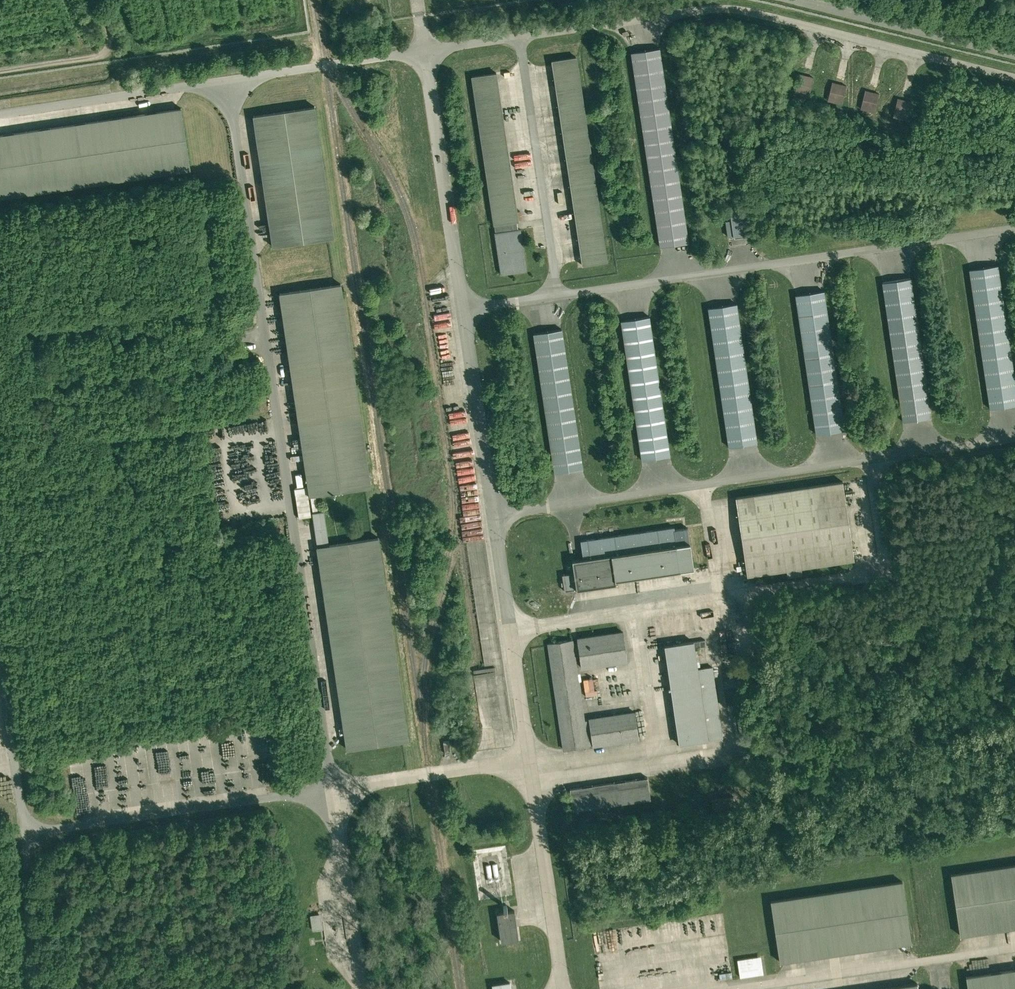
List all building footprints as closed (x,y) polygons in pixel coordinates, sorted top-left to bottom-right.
[(687,234),(659,50),(630,55),(641,131),(659,251),(688,246),(687,234)] [(607,264),(576,59),(551,63),(551,64),(580,260),(582,268),(607,264)] [(518,225),(495,74),(471,78),(493,229),(518,225)] [(794,95),(808,98),(813,78),(799,75),(794,95)] [(826,103),(841,107),(846,87),(831,83),(826,103)] [(865,92),(860,111),(875,115),(880,95),(865,92)] [(897,100),(892,119),(907,123),(912,103),(897,100)] [(333,240),(314,109),(251,118),(270,249),(333,240)] [(180,110),(172,111),(0,137),(0,202),(189,174),(180,110)] [(743,208),(728,211),(730,223),(725,223),(726,234),(727,239),(733,239),(733,240),(748,238),(747,234),(743,208)] [(521,232),(494,236),(500,277),(527,273),(521,232)] [(968,272),(989,411),(1014,407),(1014,388),(997,267),(968,272)] [(911,280),(881,284),(902,424),(931,420),(911,280)] [(340,287),(277,296),(278,297),(307,499),(320,497),(370,490),(340,287)] [(823,293),(794,297),(814,437),(844,433),(823,293)] [(736,306),(706,310),(726,450),(756,445),(736,306)] [(648,319),(619,323),(640,463),(669,458),(648,319)] [(561,331),(532,336),(553,475),(582,471),(561,331)] [(736,500),(734,500),(746,579),(747,579),(786,573),(801,571),(853,563),(842,485),(736,500)] [(311,515),(316,549),(328,548),(323,513),(311,515)] [(610,558),(610,559),(689,547),(688,540),(687,537),(686,530),(674,532),(674,529),(579,543),(582,562),(610,558)] [(316,549),(315,550),(342,738),(345,753),(407,744),(377,540),(328,548),(316,549)] [(689,547),(610,559),(614,583),(693,571),(692,569),(689,547)] [(582,562),(571,564),(573,576),(575,591),(575,593),(614,587),(614,583),(610,559),(610,558),(582,562)] [(801,571),(786,573),(787,579),(802,577),(801,571)] [(564,593),(575,591),(573,576),(561,577),(564,593)] [(579,668),(580,671),(627,664),(622,633),(619,634),(576,640),(575,640),(576,645),(579,668)] [(571,642),(545,646),(561,749),(561,753),(588,749),(588,747),(584,723),(576,668),(572,646),(572,642),(571,642)] [(693,644),(663,649),(677,748),(707,743),(707,742),(697,671),(693,644)] [(697,671),(707,742),(722,739),(712,668),(697,671)] [(595,677),(583,678),(584,695),(596,694),(595,677)] [(634,713),(587,720),(587,723),(591,746),(591,749),(638,742),(634,713)] [(444,756),(451,755),(449,744),(442,745),(444,756)] [(646,780),(568,791),(571,815),(649,803),(647,784),(646,780)] [(506,847),(471,852),(479,902),(501,899),(514,897),(508,858),(506,847)] [(950,877),(960,940),(963,939),(1014,932),(1014,868),(950,877)] [(902,884),(769,904),(778,967),(784,966),(904,948),(911,947),(902,884)] [(516,929),(514,914),(507,915),(506,907),(502,907),(496,908),(497,916),(494,917),(498,946),(517,943),(516,929)] [(321,930),(319,916),(309,917),(310,928),(311,932),(315,931),(321,930)] [(760,959),(736,962),(738,981),(762,977),(760,959)] [(966,980),(967,988),(1014,988),(1014,973),(966,980)]
